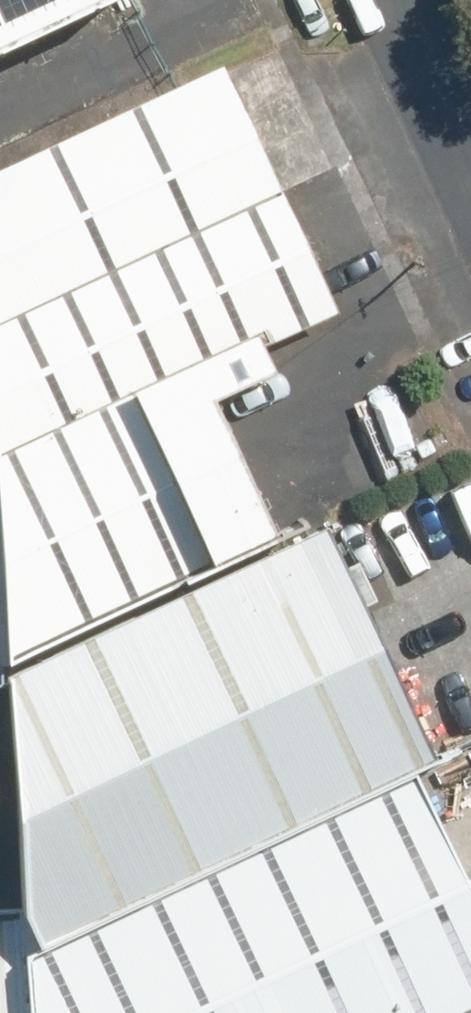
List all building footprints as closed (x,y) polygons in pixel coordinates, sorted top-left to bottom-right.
[(95,0),(0,0),(0,44),(95,0)] [(0,164),(0,314),(276,189),(220,65),(0,164)] [(276,189),(0,314),(0,447),(263,329),(328,298),(276,189)] [(263,329),(0,447),(0,510),(9,663),(290,533),(221,397),(279,368),(263,329)] [(25,910),(45,943),(416,771),(441,760),(333,525),(8,674),(25,910)] [(416,771),(45,943),(22,952),(28,1012),(470,1012),(470,890),(416,771)]
